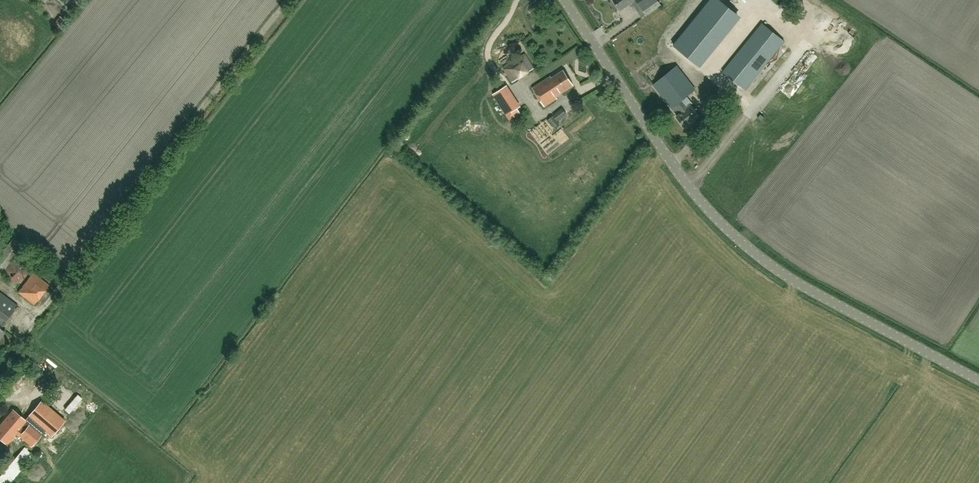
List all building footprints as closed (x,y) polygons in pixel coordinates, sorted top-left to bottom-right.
[(661,4),(658,0),(614,0),(620,9),(634,0),(635,2),(637,0),(646,14),(661,4)] [(745,89),(785,40),(763,22),(723,71),(745,89)] [(709,49),(686,30),(674,45),(697,64),(709,49)] [(534,68),(525,54),(504,68),(513,82),(534,68)] [(706,105),(722,91),(701,68),(688,79),(677,65),(653,84),(675,110),(678,108),(681,112),(676,116),(685,126),(699,115),(691,104),(693,103),(687,96),(693,91),(706,105)] [(556,96),(574,84),(564,69),(552,77),(551,75),(532,87),(544,106),(557,97),(556,96)] [(508,117),(521,110),(518,104),(519,103),(508,80),(494,87),(508,117)] [(567,114),(563,108),(554,115),(558,120),(567,114)] [(671,138),(679,147),(688,140),(680,131),(671,138)] [(24,245),(13,237),(14,237),(6,230),(0,238),(0,276),(24,245)] [(21,283),(28,274),(24,263),(12,261),(5,270),(9,280),(21,283)] [(19,292),(34,305),(50,284),(33,272),(19,292)] [(5,331),(1,328),(6,321),(7,321),(18,306),(0,292),(0,337),(5,331)] [(72,385),(90,400),(93,396),(75,381),(72,385)] [(0,425),(0,438),(7,444),(17,432),(32,445),(41,434),(40,433),(43,428),(52,435),(64,420),(42,401),(29,416),(31,418),(27,422),(13,410),(0,425)]
